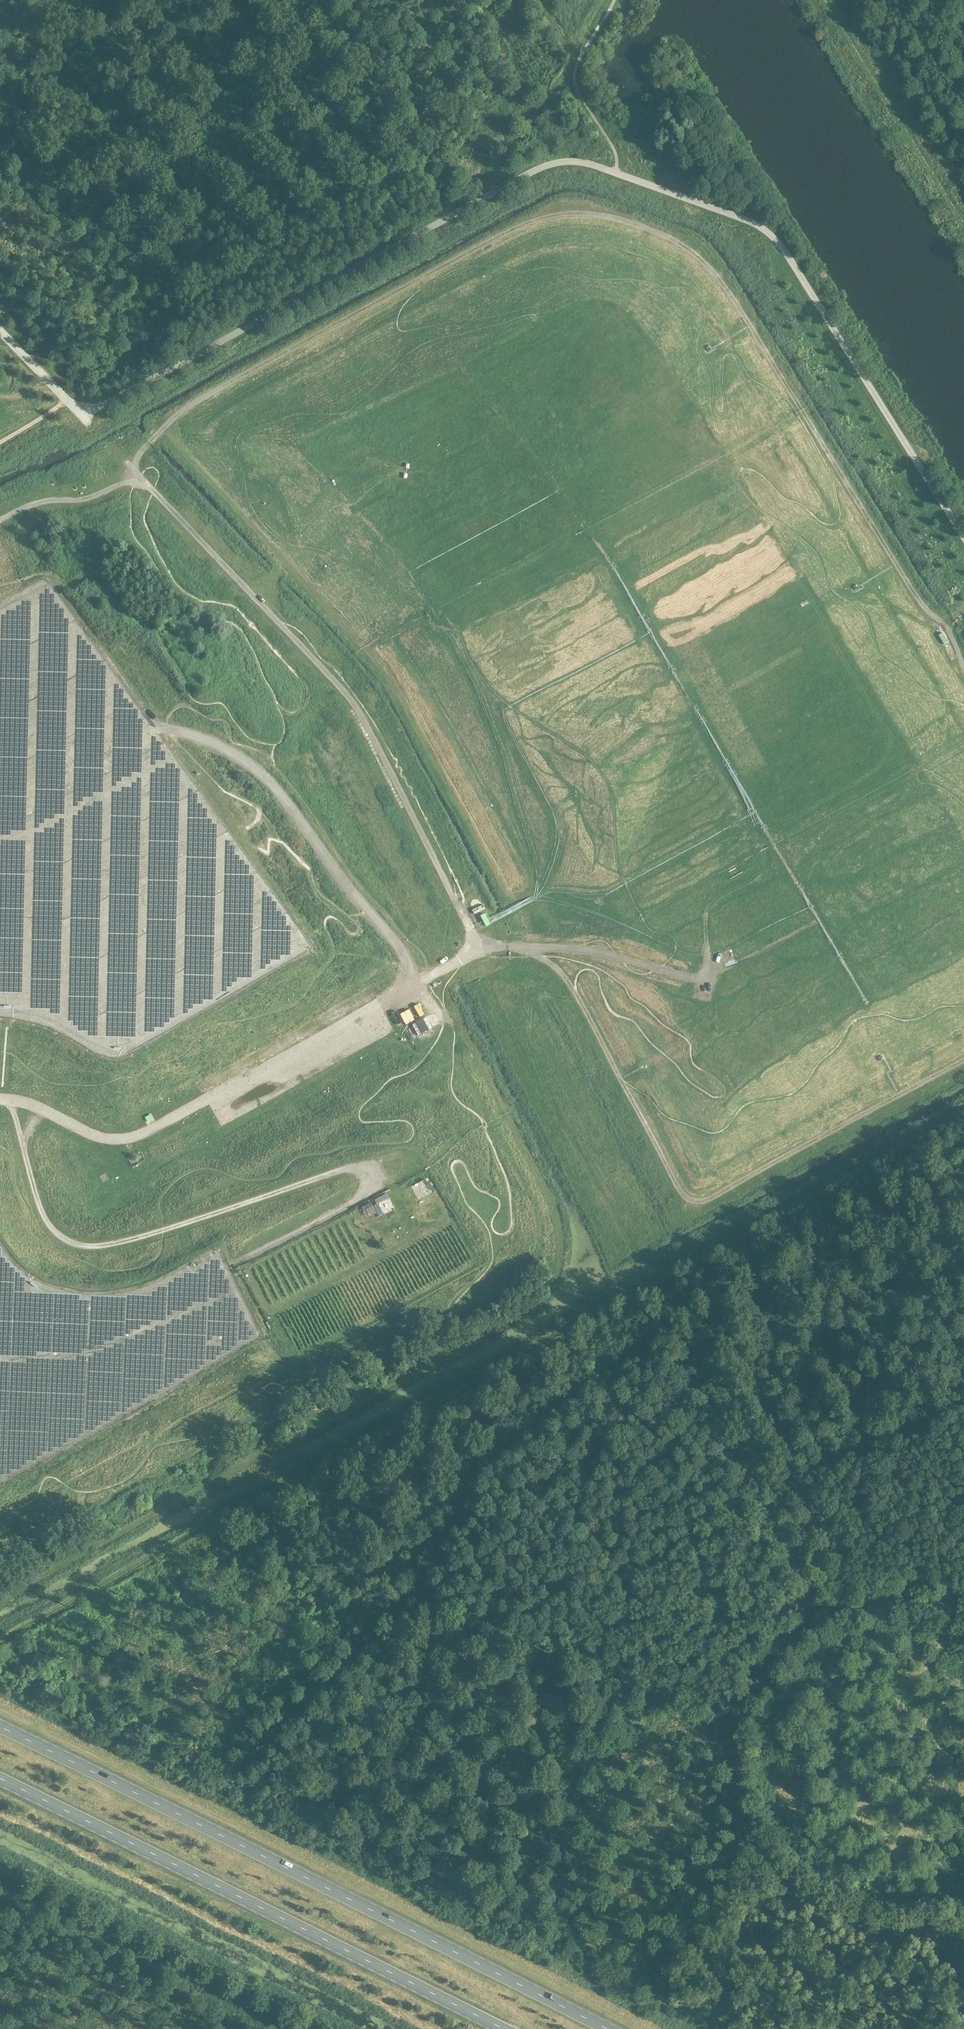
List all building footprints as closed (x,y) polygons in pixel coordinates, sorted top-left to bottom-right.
[(945,638),(940,639),(944,649),(949,648),(945,638)] [(818,746),(825,740),(821,735),(814,742),(818,746)] [(251,916),(248,907),(242,909),(245,918),(251,916)] [(249,924),(252,929),(259,926),(255,920),(249,924)] [(226,956),(240,950),(236,941),(222,947),(226,956)] [(380,1006),(381,1010),(392,1006),(390,1002),(380,1006)] [(382,1011),(385,1016),(395,1010),(393,1006),(382,1011)] [(393,1015),(399,1023),(407,1017),(401,1009),(393,1015)] [(24,1106),(22,1111),(36,1116),(38,1111),(24,1106)]
